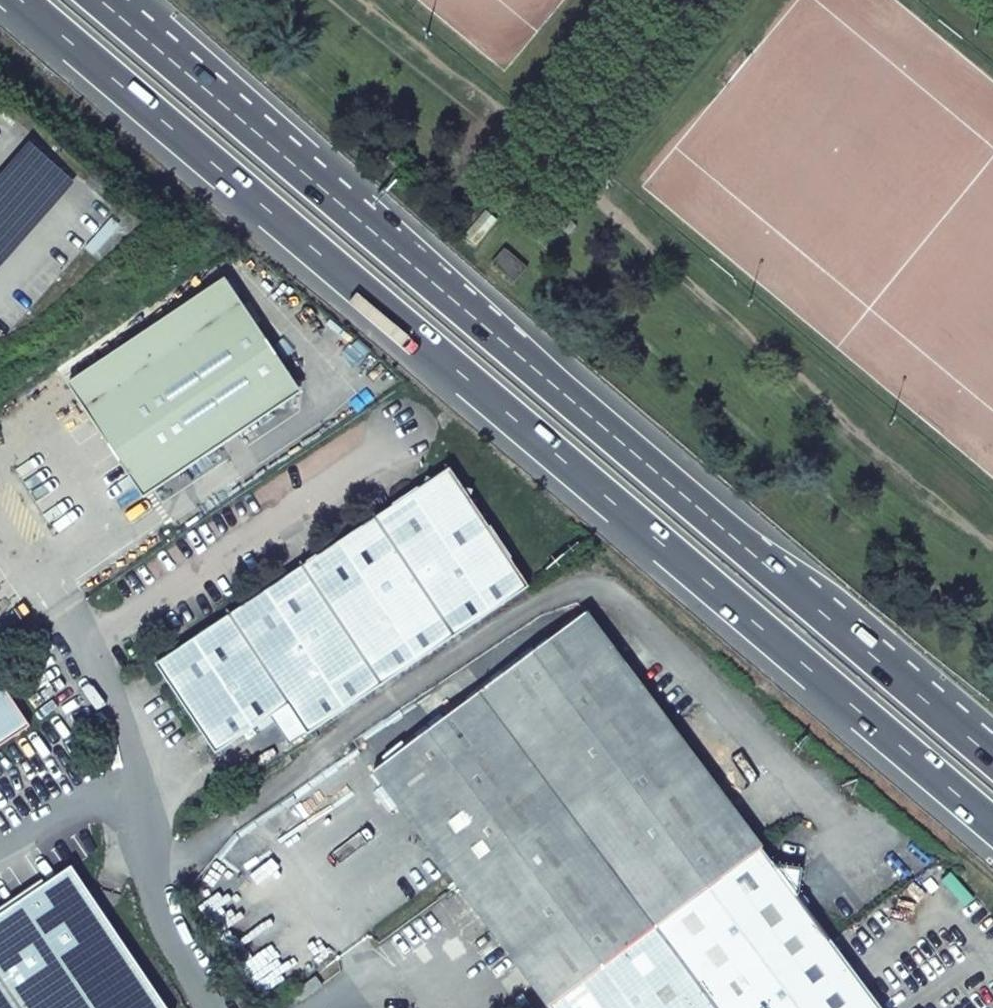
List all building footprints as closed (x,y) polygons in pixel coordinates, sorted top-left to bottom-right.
[(505,248),(490,264),(515,283),(528,268),(505,248)] [(241,303),(225,280),(99,364),(115,388),(241,303)] [(285,370),(241,303),(115,388),(145,435),(130,445),(154,481),(169,470),(174,478),(278,409),(285,370)] [(169,470),(154,481),(130,445),(145,435),(115,388),(99,364),(68,384),(144,498),(174,478),(169,470)] [(470,500),(473,491),(426,478),(424,486),(156,665),(215,755),(288,706),(308,735),(529,588),(470,500)] [(374,772),(549,1007),(660,925),(762,849),(587,613),(374,772)] [(0,682),(0,746),(29,727),(0,682)] [(842,959),(832,943),(797,896),(798,895),(802,870),(777,866),(762,849),(660,925),(549,1007),(880,1007),(842,959)] [(0,915),(0,1007),(166,1007),(80,881),(70,867),(44,885),(53,899),(37,910),(28,896),(0,915)] [(315,965),(294,981),(300,989),(321,974),(315,965)]
